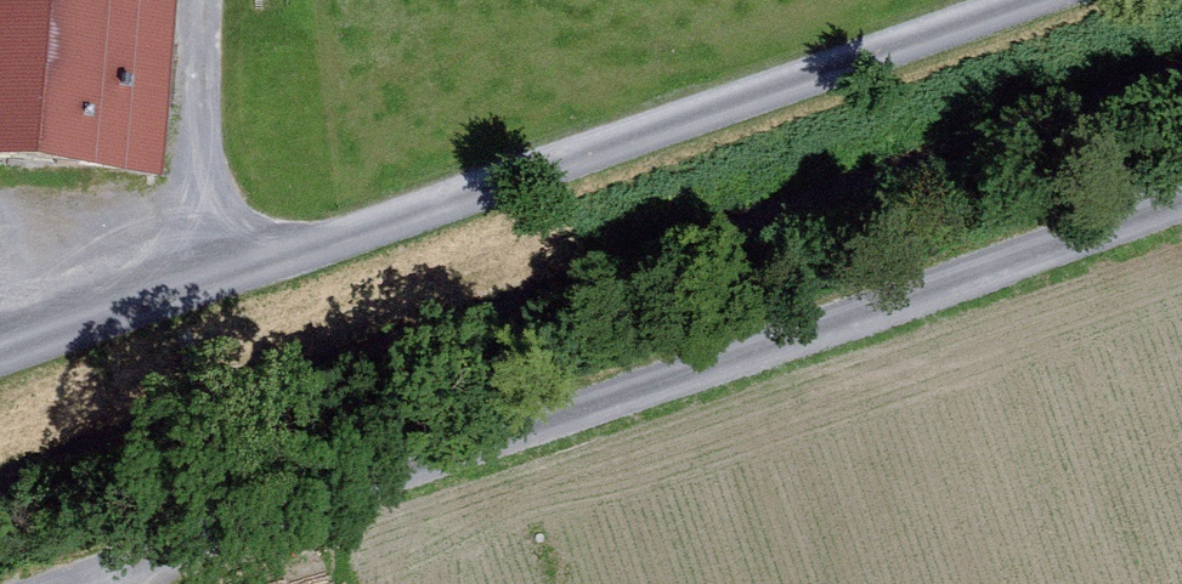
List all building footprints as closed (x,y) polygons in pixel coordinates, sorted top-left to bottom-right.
[(179,186),(194,0),(0,0),(0,172),(179,186)]
